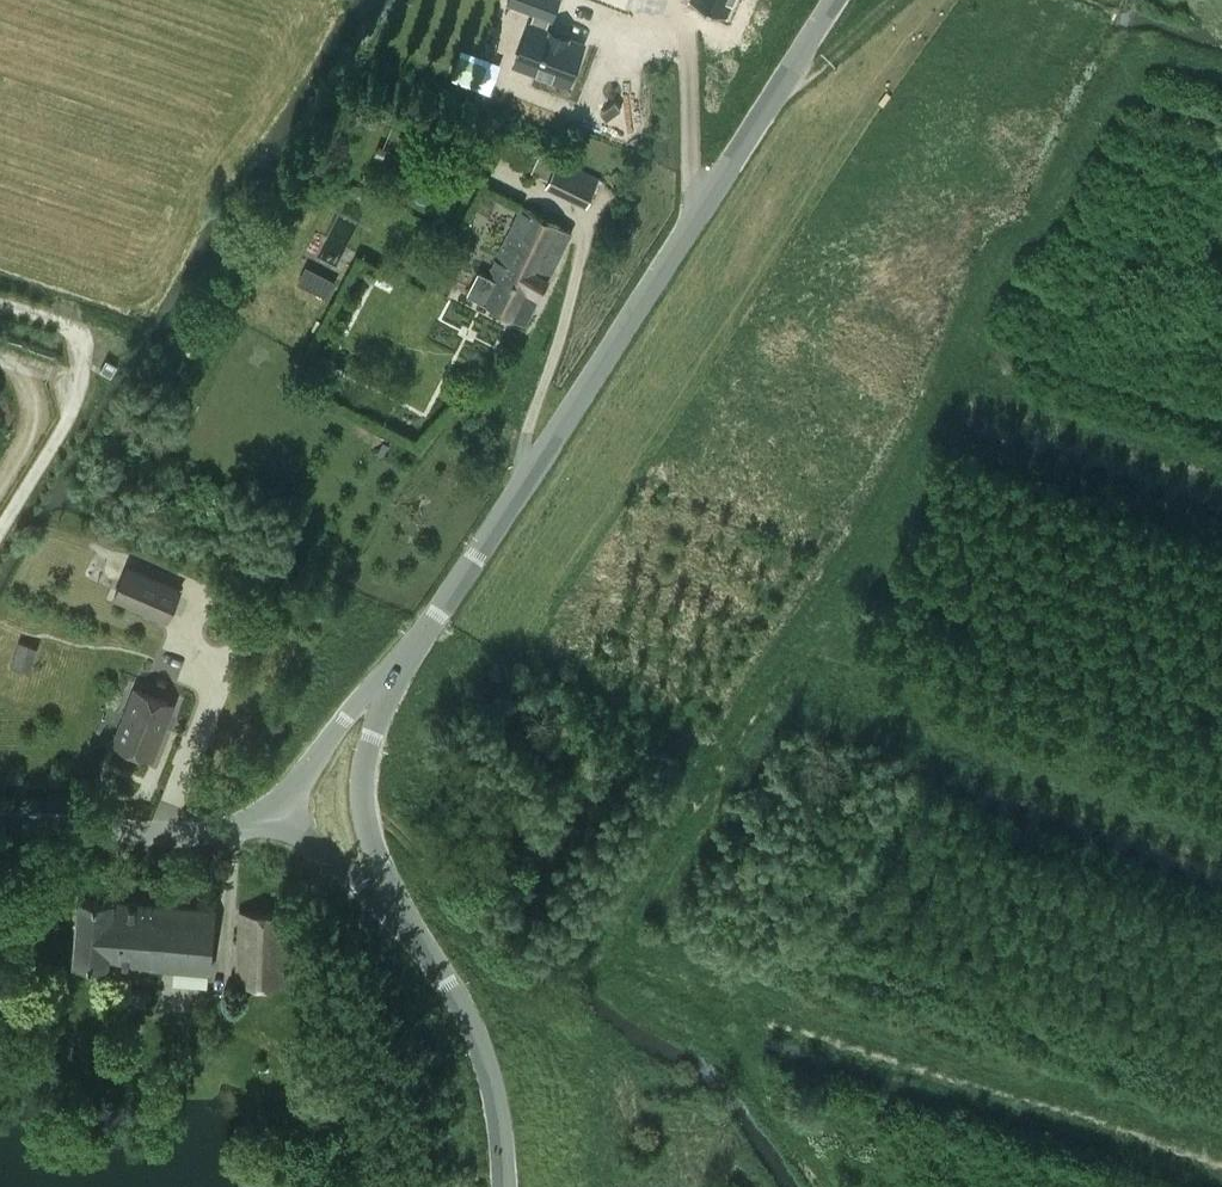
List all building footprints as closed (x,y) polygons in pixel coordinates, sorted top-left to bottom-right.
[(592,31),(602,0),(496,0),(592,31)] [(726,13),(732,0),(698,0),(726,13)] [(519,61),(562,78),(577,38),(523,18),(516,38),(527,42),(519,61)] [(541,182),(587,204),(600,177),(577,166),(580,162),(560,153),(557,159),(540,151),(531,170),(544,176),(541,182)] [(571,231),(521,206),(487,275),(479,271),(468,294),(526,323),(571,231)] [(311,256),(300,282),(331,296),(342,270),(311,256)] [(106,358),(100,369),(111,375),(118,364),(106,358)] [(128,565),(118,587),(171,610),(180,588),(128,565)] [(38,647),(18,641),(10,666),(30,672),(38,647)] [(160,723),(168,701),(136,689),(115,742),(152,757),(165,725),(160,723)] [(210,971),(215,908),(79,897),(74,960),(210,971)] [(284,983),(287,912),(239,910),(236,981),(284,983)]
